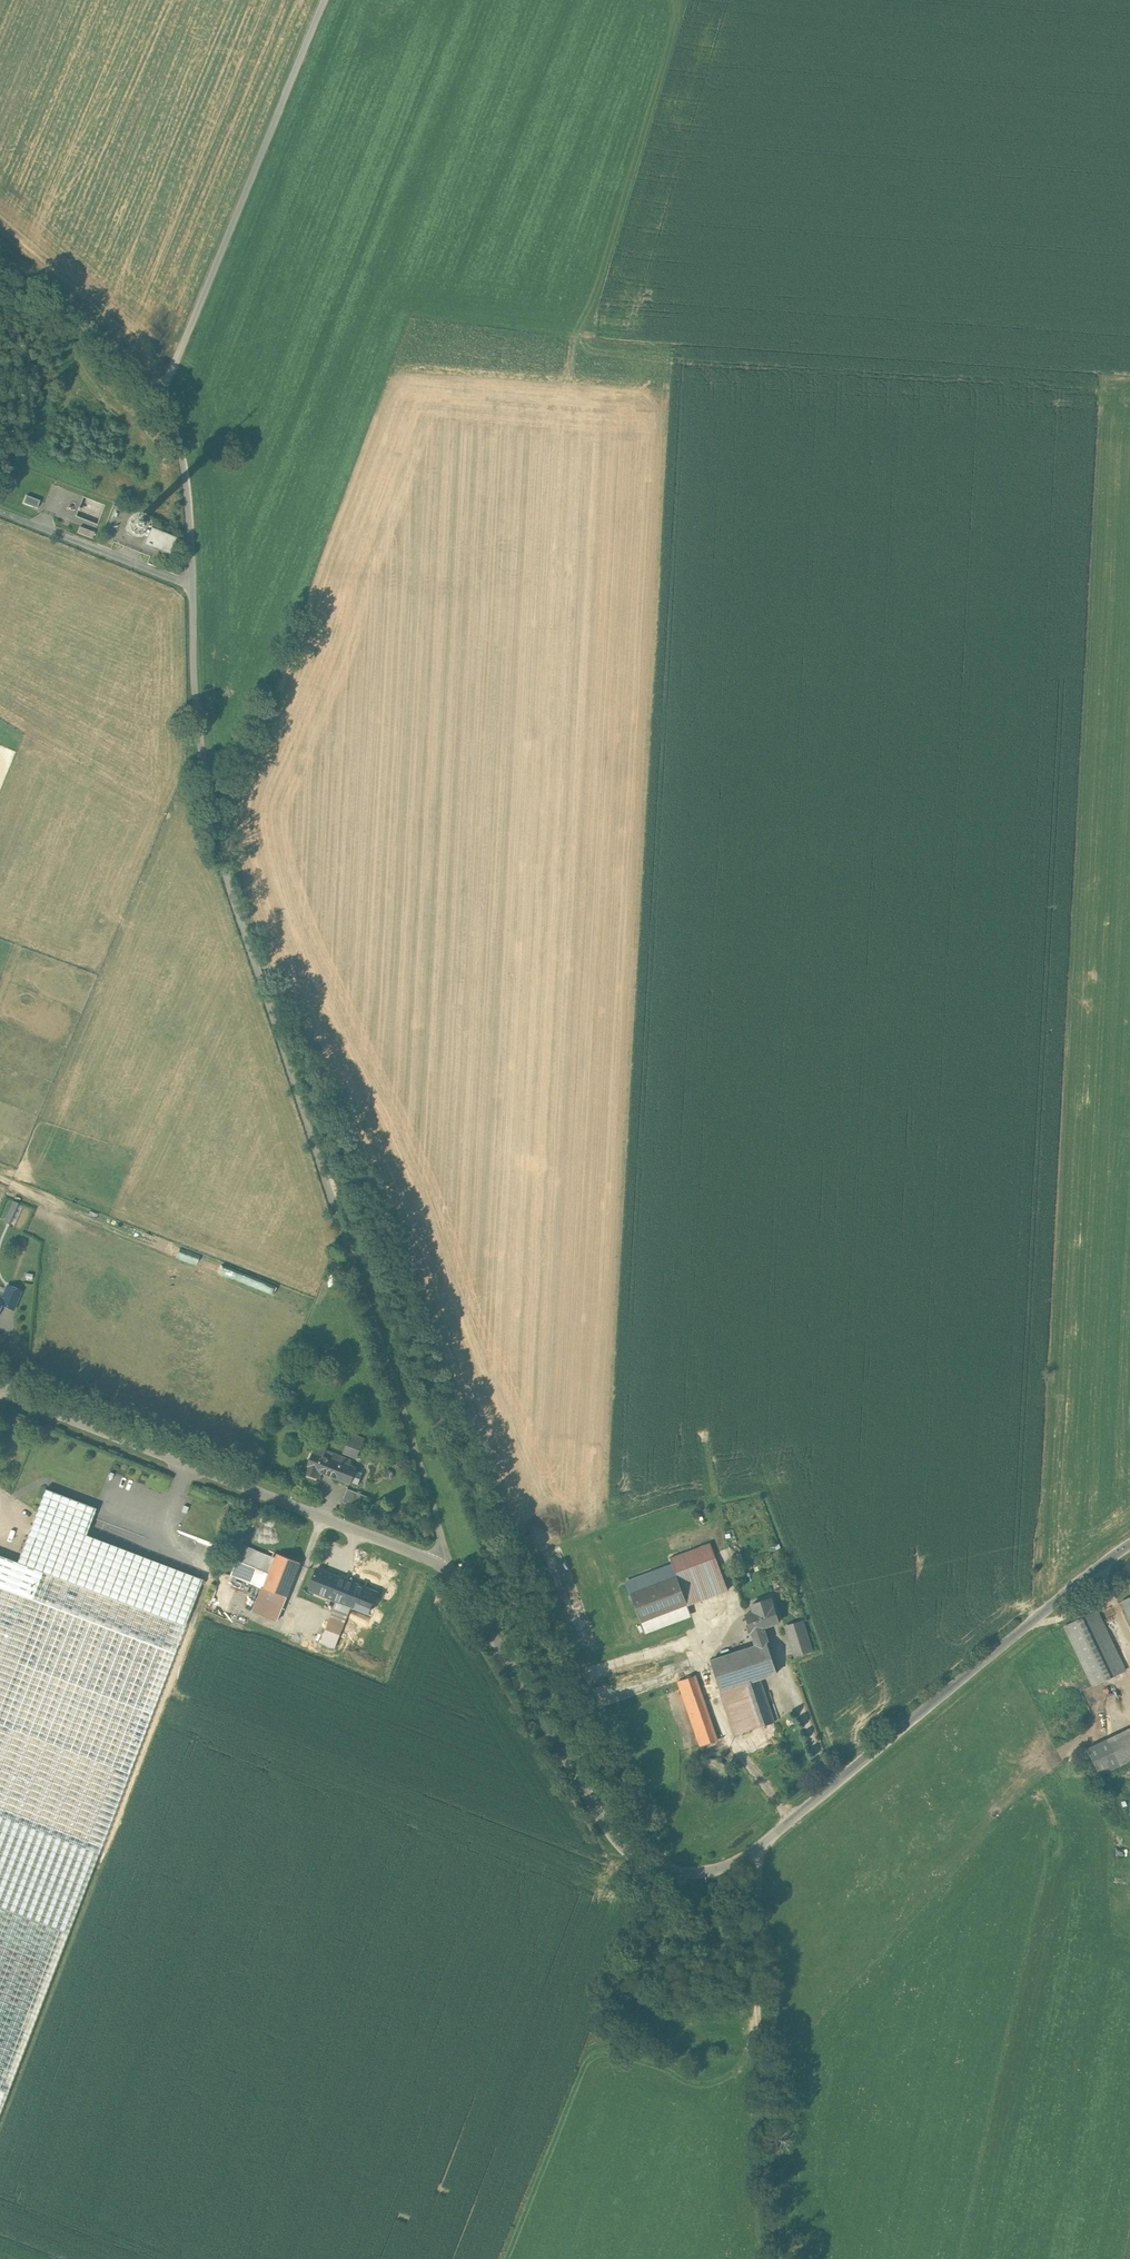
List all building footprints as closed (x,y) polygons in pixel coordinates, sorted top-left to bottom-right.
[(31,482),(26,493),(43,499),(47,489),(31,482)] [(24,502),(37,507),(40,499),(26,495),(24,502)] [(105,506),(83,497),(75,516),(98,525),(105,506)] [(95,532),(80,526),(77,532),(92,538),(95,532)] [(149,539),(150,535),(136,529),(136,531),(135,532),(134,533),(149,539)] [(178,541),(152,532),(150,535),(149,539),(145,550),(171,559),(178,541)] [(12,1201),(3,1221),(9,1224),(18,1204),(12,1201)] [(137,1242),(142,1234),(118,1221),(113,1230),(137,1242)] [(341,1276),(329,1278),(331,1287),(343,1285),(341,1276)] [(7,1285),(2,1299),(0,1304),(13,1309),(20,1291),(7,1285)] [(313,1417),(311,1423),(317,1425),(320,1419),(313,1417)] [(325,1428),(317,1425),(315,1431),(323,1434),(325,1428)] [(351,1433),(345,1431),(341,1441),(347,1443),(351,1433)] [(364,1438),(351,1433),(347,1443),(343,1453),(356,1458),(364,1438)] [(351,1460),(325,1451),(326,1449),(316,1445),(308,1467),(306,1473),(315,1477),(318,1478),(320,1473),(349,1484),(356,1469),(348,1466),(351,1460)] [(392,1470),(386,1469),(384,1476),(391,1480),(394,1475),(392,1470)] [(367,1496),(348,1488),(342,1502),(354,1506),(362,1509),(367,1496)] [(354,1506),(342,1502),(339,1510),(351,1515),(354,1506)] [(7,2093),(202,1579),(35,1515),(17,1562),(0,1555),(0,2090),(7,2093)] [(710,1543),(670,1558),(673,1566),(676,1573),(716,1558),(710,1543)] [(275,1559),(242,1545),(230,1574),(262,1587),(264,1588),(275,1559)] [(277,1553),(275,1559),(264,1588),(287,1597),(300,1563),(277,1553)] [(716,1558),(676,1573),(687,1605),(728,1590),(716,1558)] [(673,1566),(627,1583),(641,1622),(687,1605),(676,1573),(673,1566)] [(355,1584),(316,1568),(309,1589),(344,1603),(347,1604),(355,1584)] [(376,1593),(355,1584),(347,1604),(369,1613),(376,1593)] [(264,1588),(262,1587),(253,1607),(279,1617),(287,1597),(264,1588)] [(213,1588),(203,1611),(226,1620),(236,1597),(213,1588)] [(1122,1601),(1129,1619),(1129,1597),(1122,1601)] [(771,1598),(751,1605),(753,1612),(746,1614),(751,1631),(752,1631),(757,1645),(767,1642),(762,1628),(778,1622),(771,1598)] [(687,1605),(641,1622),(645,1633),(691,1616),(687,1605)] [(1099,1611),(1066,1626),(1093,1686),(1126,1671),(1099,1611)] [(804,1627),(788,1633),(795,1655),(811,1650),(804,1627)] [(757,1645),(711,1660),(721,1691),(759,1679),(777,1673),(767,1642),(757,1645)] [(717,1740),(695,1675),(678,1681),(700,1746),(717,1740)] [(759,1679),(721,1691),(735,1735),(774,1722),(774,1721),(773,1721),(759,1679)] [(1108,1739),(1120,1764),(1129,1760),(1129,1729),(1108,1739)] [(1108,1739),(1088,1749),(1100,1774),(1120,1764),(1108,1739)]
